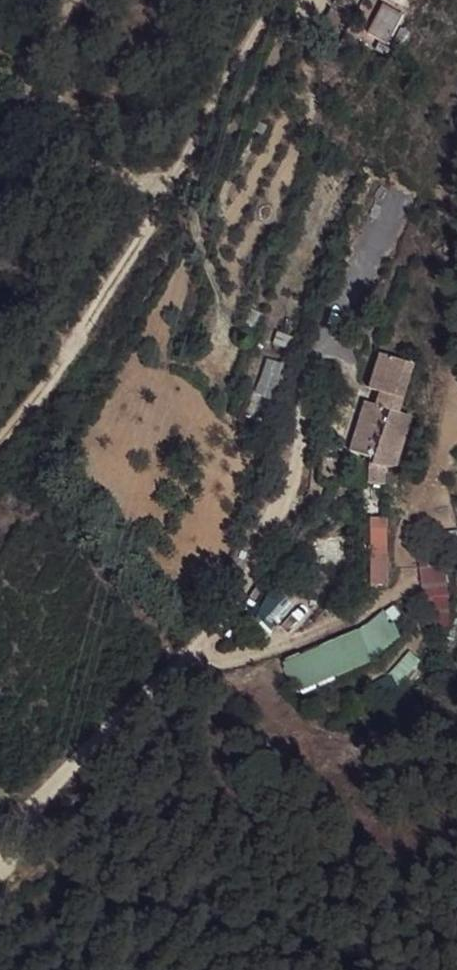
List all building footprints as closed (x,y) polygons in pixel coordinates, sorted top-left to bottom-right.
[(405,17),(381,4),(363,40),(387,53),(405,17)] [(298,340),(276,332),(271,345),(293,352),(298,340)] [(370,384),(380,388),(405,396),(417,362),(381,350),(370,384)] [(255,397),(278,405),(290,371),(267,363),(255,397)] [(380,388),(375,402),(391,407),(400,411),(405,396),(380,388)] [(350,447),(376,455),(391,407),(375,402),(365,399),(350,447)] [(396,469),(414,415),(400,411),(391,407),(376,455),(373,461),(389,466),(396,469)] [(370,480),(386,483),(389,466),(373,461),(370,480)] [(369,584),(385,584),(386,516),(370,516),(369,584)] [(416,553),(422,602),(449,599),(444,550),(416,553)] [(386,607),(361,625),(286,660),(297,690),(383,657),(404,636),(397,617),(391,620),(386,607)] [(410,649),(386,674),(398,686),(422,660),(410,649)]
